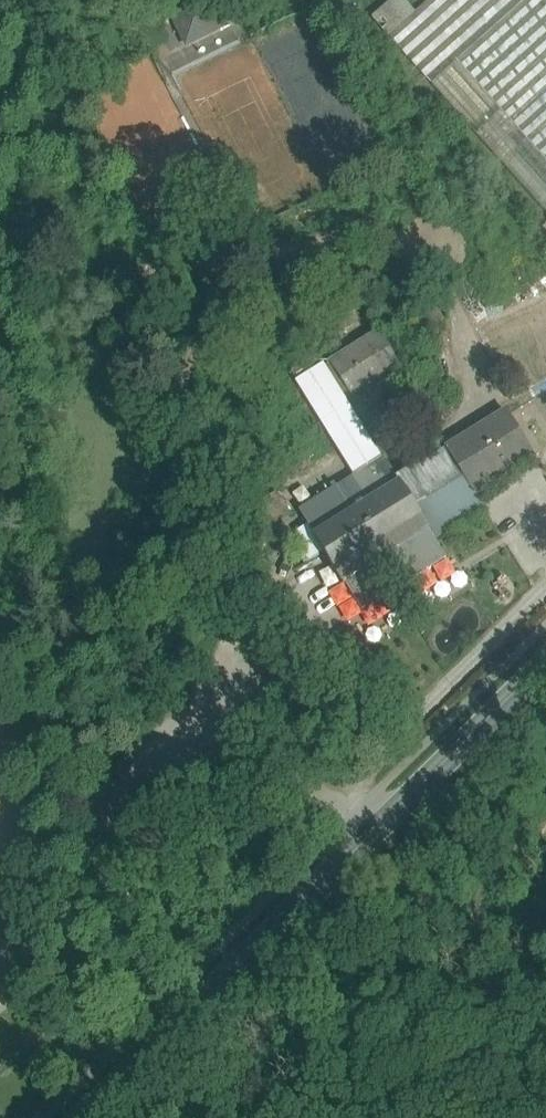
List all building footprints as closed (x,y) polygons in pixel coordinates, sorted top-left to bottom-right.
[(174,17),(188,45),(233,23),(221,0),(209,0),(190,9),(174,17)] [(372,19),(389,37),(415,13),(403,0),(393,0),(372,19)] [(389,37),(545,213),(545,0),(430,0),(415,13),(389,37)] [(186,1),(170,9),(174,17),(190,9),(186,1)] [(380,333),(330,364),(351,397),(400,365),(380,333)] [(386,460),(381,462),(323,368),(304,380),(300,383),(358,478),(373,502),(334,526),(316,537),(314,539),(337,577),(338,576),(344,585),(345,584),(429,532),(424,524),(425,524),(416,509),(426,502),(410,475),(399,482),(386,460)] [(509,414),(447,452),(472,491),(474,490),(533,454),(509,414)] [(447,452),(410,475),(426,502),(416,509),(425,524),(424,524),(429,532),(441,533),(484,507),(474,490),(472,491),(447,452)] [(358,478),(319,502),(334,526),(373,502),(358,478)] [(279,493),(256,507),(270,529),(292,515),(279,493)] [(319,502),(301,513),(316,537),(334,526),(319,502)] [(429,532),(345,584),(363,612),(446,560),(429,532)]
